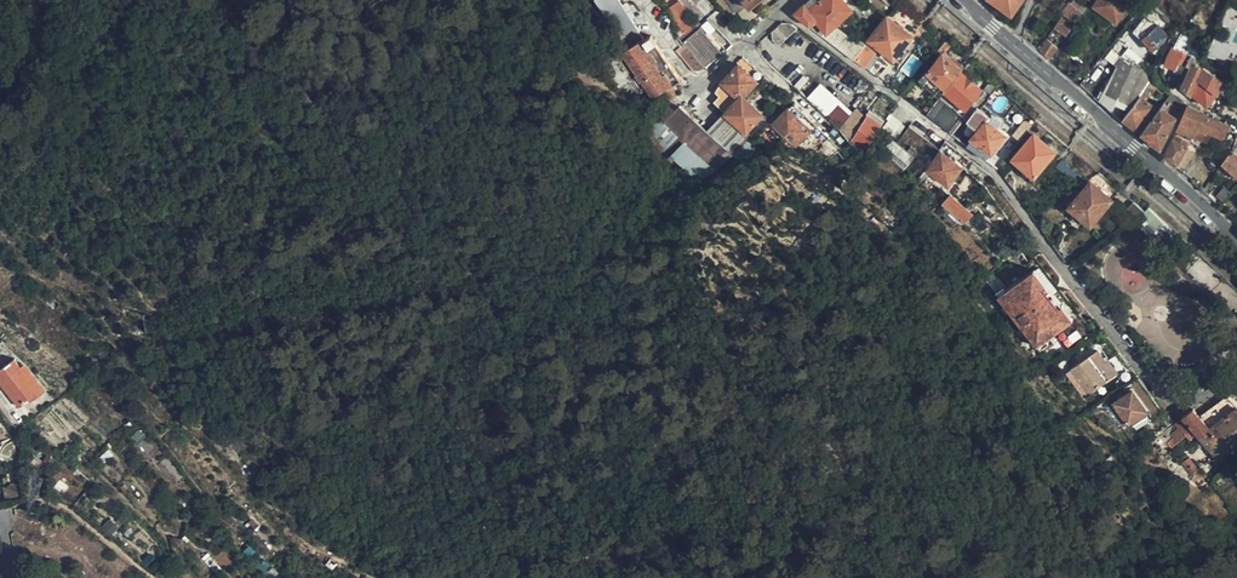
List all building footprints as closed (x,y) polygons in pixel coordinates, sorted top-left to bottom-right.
[(623,49),(641,37),(617,0),(592,0),(623,49)] [(672,4),(686,32),(698,26),(685,0),(680,0),(672,4)] [(755,0),(725,0),(735,14),(737,12),(745,22),(754,14),(748,6),(755,0)] [(794,12),(795,14),(851,58),(867,39),(862,35),(855,42),(832,24),(850,9),(842,0),(820,0),(808,10),(803,4),(794,12)] [(1020,0),(993,0),(1011,13),(1020,0)] [(1087,5),(1079,0),(1072,0),(1069,4),(1067,3),(1060,12),(1063,13),(1075,21),(1087,5)] [(1130,1),(1128,0),(1098,0),(1095,5),(1116,20),(1130,1)] [(851,58),(862,67),(874,50),(873,49),(876,45),(892,58),(910,35),(885,16),(867,39),(851,58)] [(1072,24),(1061,16),(1053,28),(1065,35),(1072,24)] [(778,46),(796,28),(788,22),(781,22),(769,33),(771,40),(778,46)] [(1161,46),(1164,43),(1163,41),(1164,38),(1164,34),(1157,27),(1153,30),(1143,38),(1152,50),(1159,44),(1161,46)] [(720,53),(698,28),(682,42),(703,67),(720,53)] [(641,37),(623,49),(624,51),(627,49),(658,93),(678,79),(649,36),(642,40),(641,37)] [(1046,39),(1038,50),(1048,58),(1056,47),(1046,39)] [(1124,44),(1103,101),(1112,104),(1115,95),(1125,99),(1131,83),(1145,88),(1150,74),(1143,72),(1140,80),(1130,76),(1134,63),(1139,65),(1144,51),(1124,44)] [(1184,65),(1186,53),(1172,46),(1164,63),(1174,68),(1177,61),(1184,65)] [(958,71),(960,68),(942,53),(926,71),(945,87),(958,71)] [(1198,79),(1203,68),(1195,62),(1196,60),(1186,53),(1184,65),(1191,67),(1183,87),(1192,94),(1198,79)] [(717,96),(710,103),(722,114),(739,95),(741,96),(756,80),(737,63),(715,87),(713,92),(717,96)] [(1225,82),(1203,68),(1198,79),(1216,94),(1225,82)] [(969,121),(980,107),(988,96),(958,71),(945,87),(943,90),(966,109),(948,132),(956,138),(969,121)] [(665,103),(670,100),(684,88),(678,79),(658,93),(665,103)] [(1192,94),(1207,107),(1216,94),(1198,79),(1192,94)] [(841,124),(854,109),(820,82),(808,97),(841,124)] [(925,114),(948,132),(966,109),(943,90),(925,114)] [(724,115),(729,119),(743,131),(760,114),(743,99),(741,96),(724,115)] [(1125,116),(1122,118),(1136,129),(1154,106),(1140,96),(1125,116)] [(795,144),(814,124),(792,103),(770,127),(783,139),(786,136),(795,144)] [(1226,124),(1188,106),(1183,119),(1164,155),(1176,164),(1194,136),(1207,140),(1209,132),(1218,137),(1228,125),(1226,124)] [(712,138),(677,107),(662,126),(668,132),(708,168),(725,150),(712,138)] [(965,145),(984,159),(1003,134),(996,128),(1002,121),(991,112),(989,114),(980,107),(969,121),(979,128),(965,145)] [(1141,133),(1159,149),(1175,118),(1160,107),(1141,133)] [(864,150),(881,120),(868,112),(851,142),(864,150)] [(1023,120),(1020,124),(1027,129),(1028,129),(1036,117),(1030,113),(1026,119),(1023,120)] [(745,134),(752,139),(768,123),(762,117),(745,134)] [(729,119),(712,138),(725,150),(733,157),(752,139),(745,134),(743,131),(729,119)] [(944,140),(922,123),(915,132),(938,149),(944,140)] [(1027,129),(1020,124),(1013,132),(1020,138),(1027,129)] [(1020,138),(1018,140),(1024,144),(1012,159),(1033,177),(1054,151),(1028,129),(1027,129),(1020,138)] [(708,168),(668,132),(653,149),(693,185),(708,168)] [(944,140),(938,149),(940,151),(927,169),(929,171),(947,185),(966,158),(944,140)] [(1215,158),(1221,164),(1228,154),(1227,152),(1222,153),(1220,152),(1215,158)] [(1221,164),(1236,179),(1236,155),(1234,152),(1228,154),(1221,164)] [(1065,174),(1078,186),(1086,180),(1061,159),(1057,163),(1067,172),(1065,174)] [(925,167),(918,177),(923,181),(929,171),(927,169),(925,167)] [(1090,225),(1112,199),(1090,181),(1068,207),(1090,225)] [(963,209),(947,195),(941,203),(957,217),(963,209)] [(1126,207),(1138,217),(1145,212),(1132,201),(1126,207)] [(1073,315),(1035,267),(1000,295),(1038,343),(1073,315)] [(1095,366),(1099,363),(1091,352),(1063,372),(1080,397),(1105,380),(1095,366)] [(27,369),(23,371),(16,360),(0,371),(0,384),(17,410),(28,403),(31,406),(45,397),(27,369)] [(1109,377),(1099,363),(1095,366),(1105,380),(1109,377)] [(32,365),(27,369),(45,397),(49,394),(32,365)] [(1147,411),(1132,391),(1108,408),(1122,428),(1147,411)] [(1174,426),(1177,430),(1172,435),(1172,438),(1166,444),(1171,449),(1192,431),(1217,457),(1236,442),(1236,408),(1236,407),(1227,396),(1200,417),(1193,410),(1180,421),(1174,426)] [(1188,460),(1182,465),(1191,476),(1198,471),(1188,460)]
